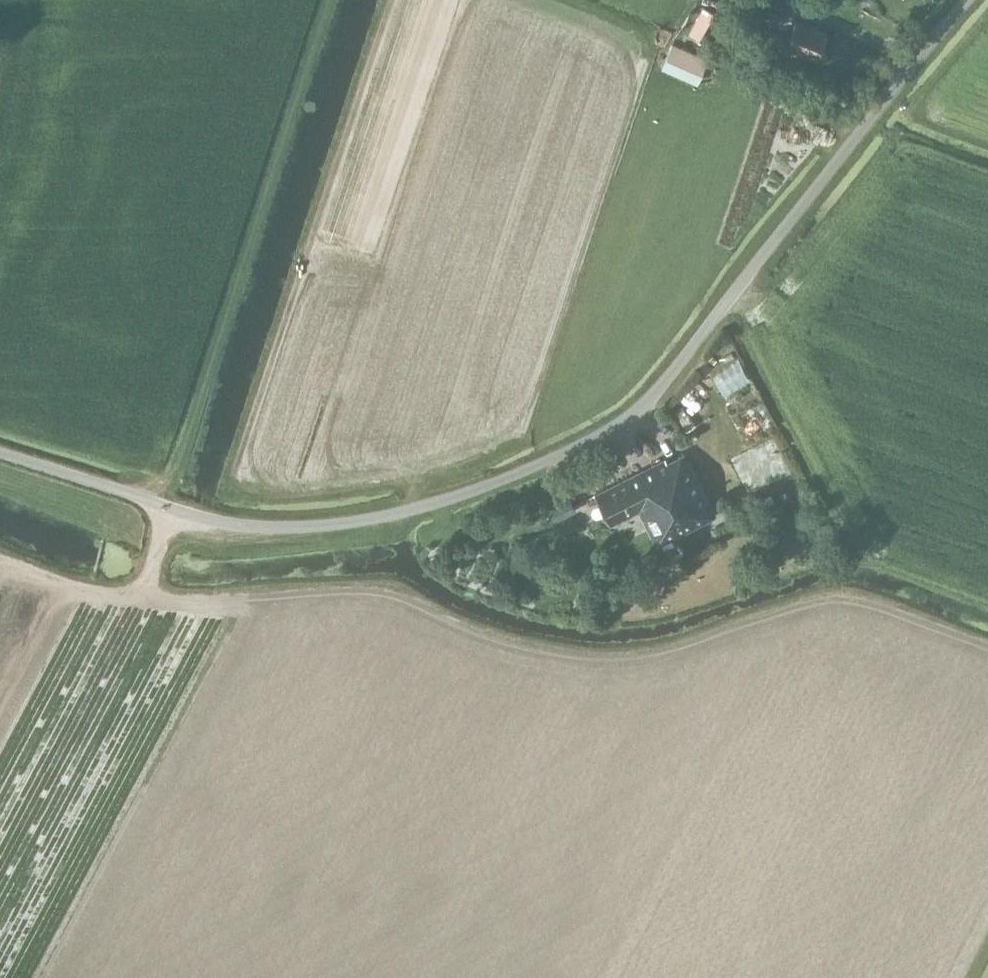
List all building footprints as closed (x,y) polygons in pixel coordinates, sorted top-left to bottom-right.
[(785,16),(792,0),(747,0),(785,16)] [(714,14),(703,8),(689,34),(700,40),(714,14)] [(773,49),(783,53),(801,61),(806,52),(816,56),(825,33),(796,21),(790,36),(779,32),(773,49)] [(745,23),(739,40),(755,45),(759,34),(753,32),(755,26),(745,23)] [(672,45),(661,69),(696,85),(707,60),(672,45)] [(748,497),(792,474),(772,435),(728,457),(748,497)] [(612,525),(640,512),(657,545),(715,517),(684,456),(667,463),(665,460),(597,494),(612,525)]
